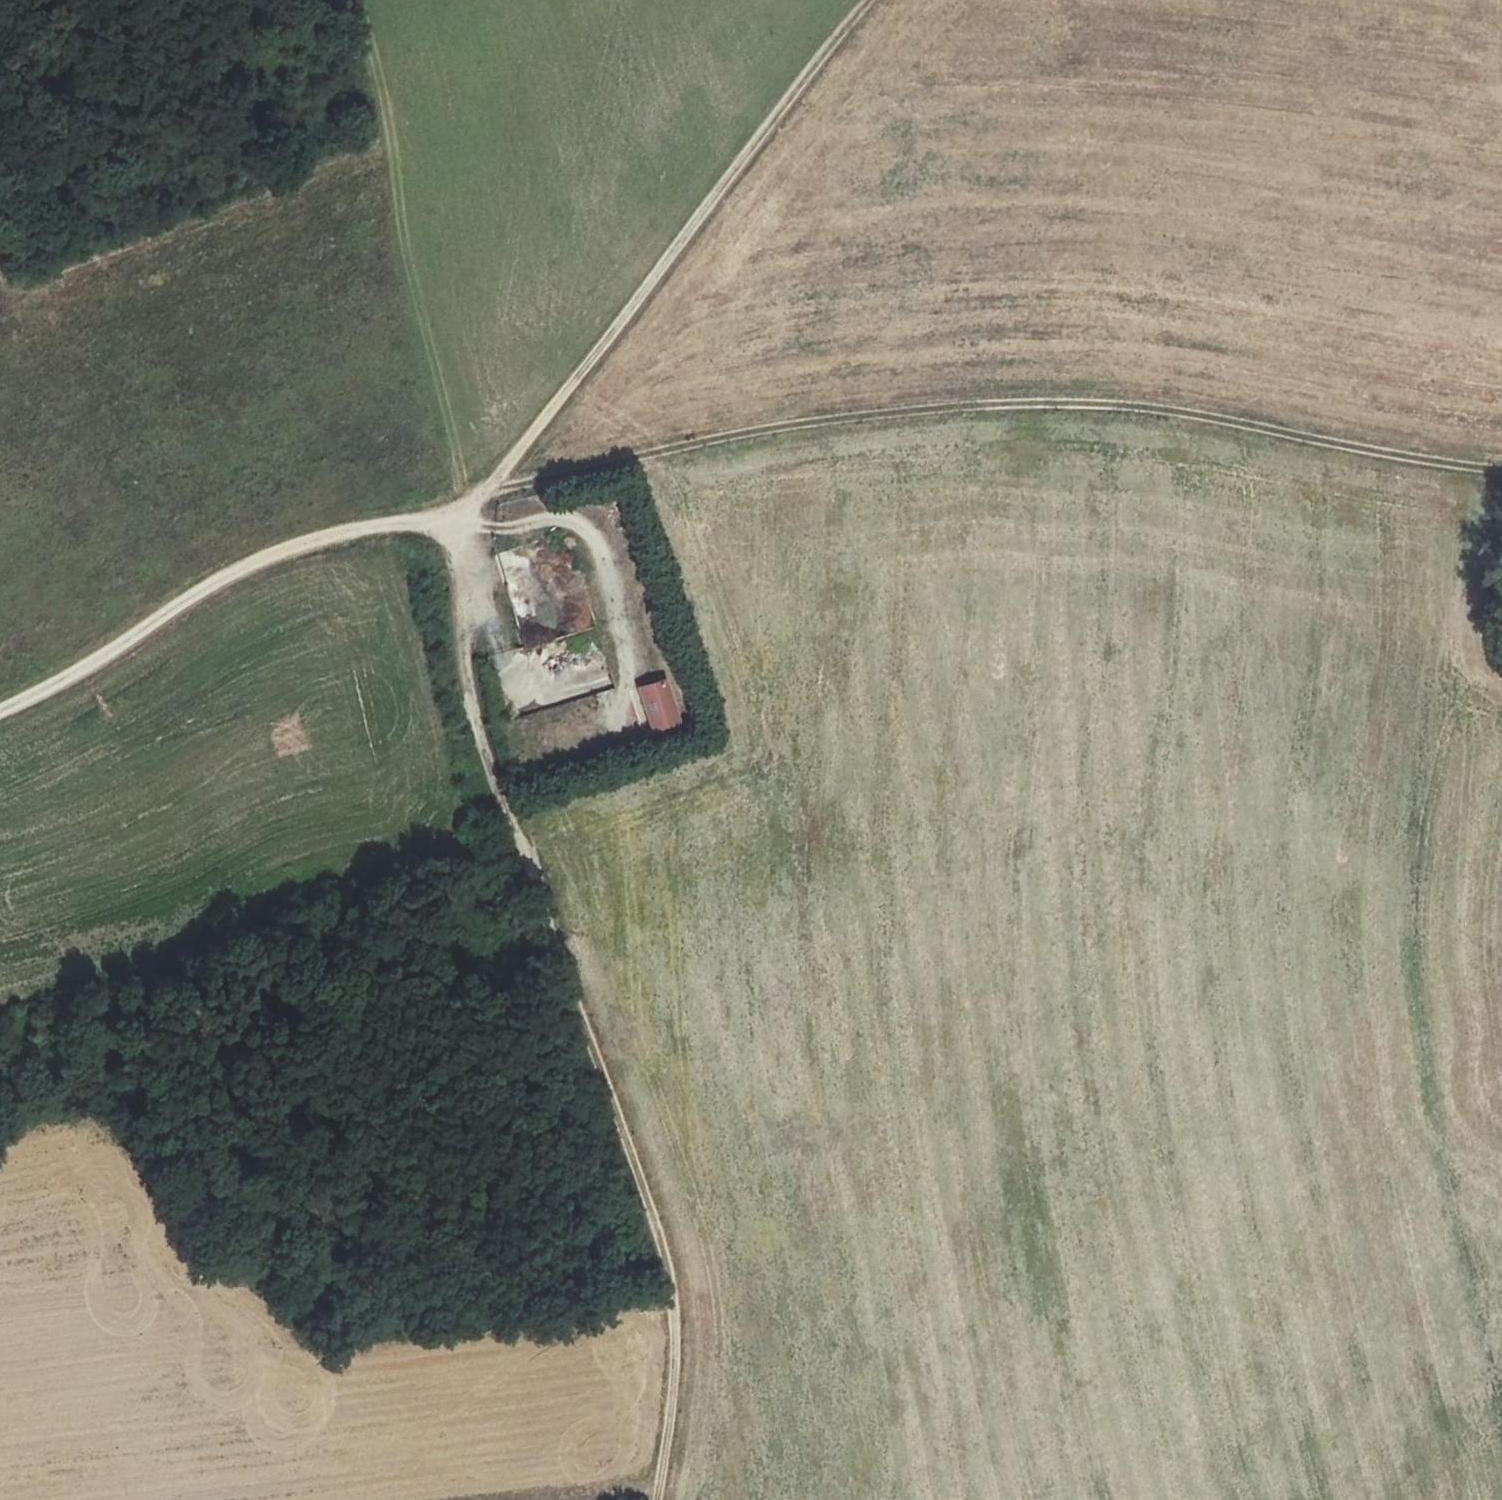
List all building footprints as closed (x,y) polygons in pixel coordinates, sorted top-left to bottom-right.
[(541,615),(517,620),(521,643),(570,633),(560,586),(537,591),(541,615)] [(663,678),(641,686),(657,735),(680,727),(663,678)]
